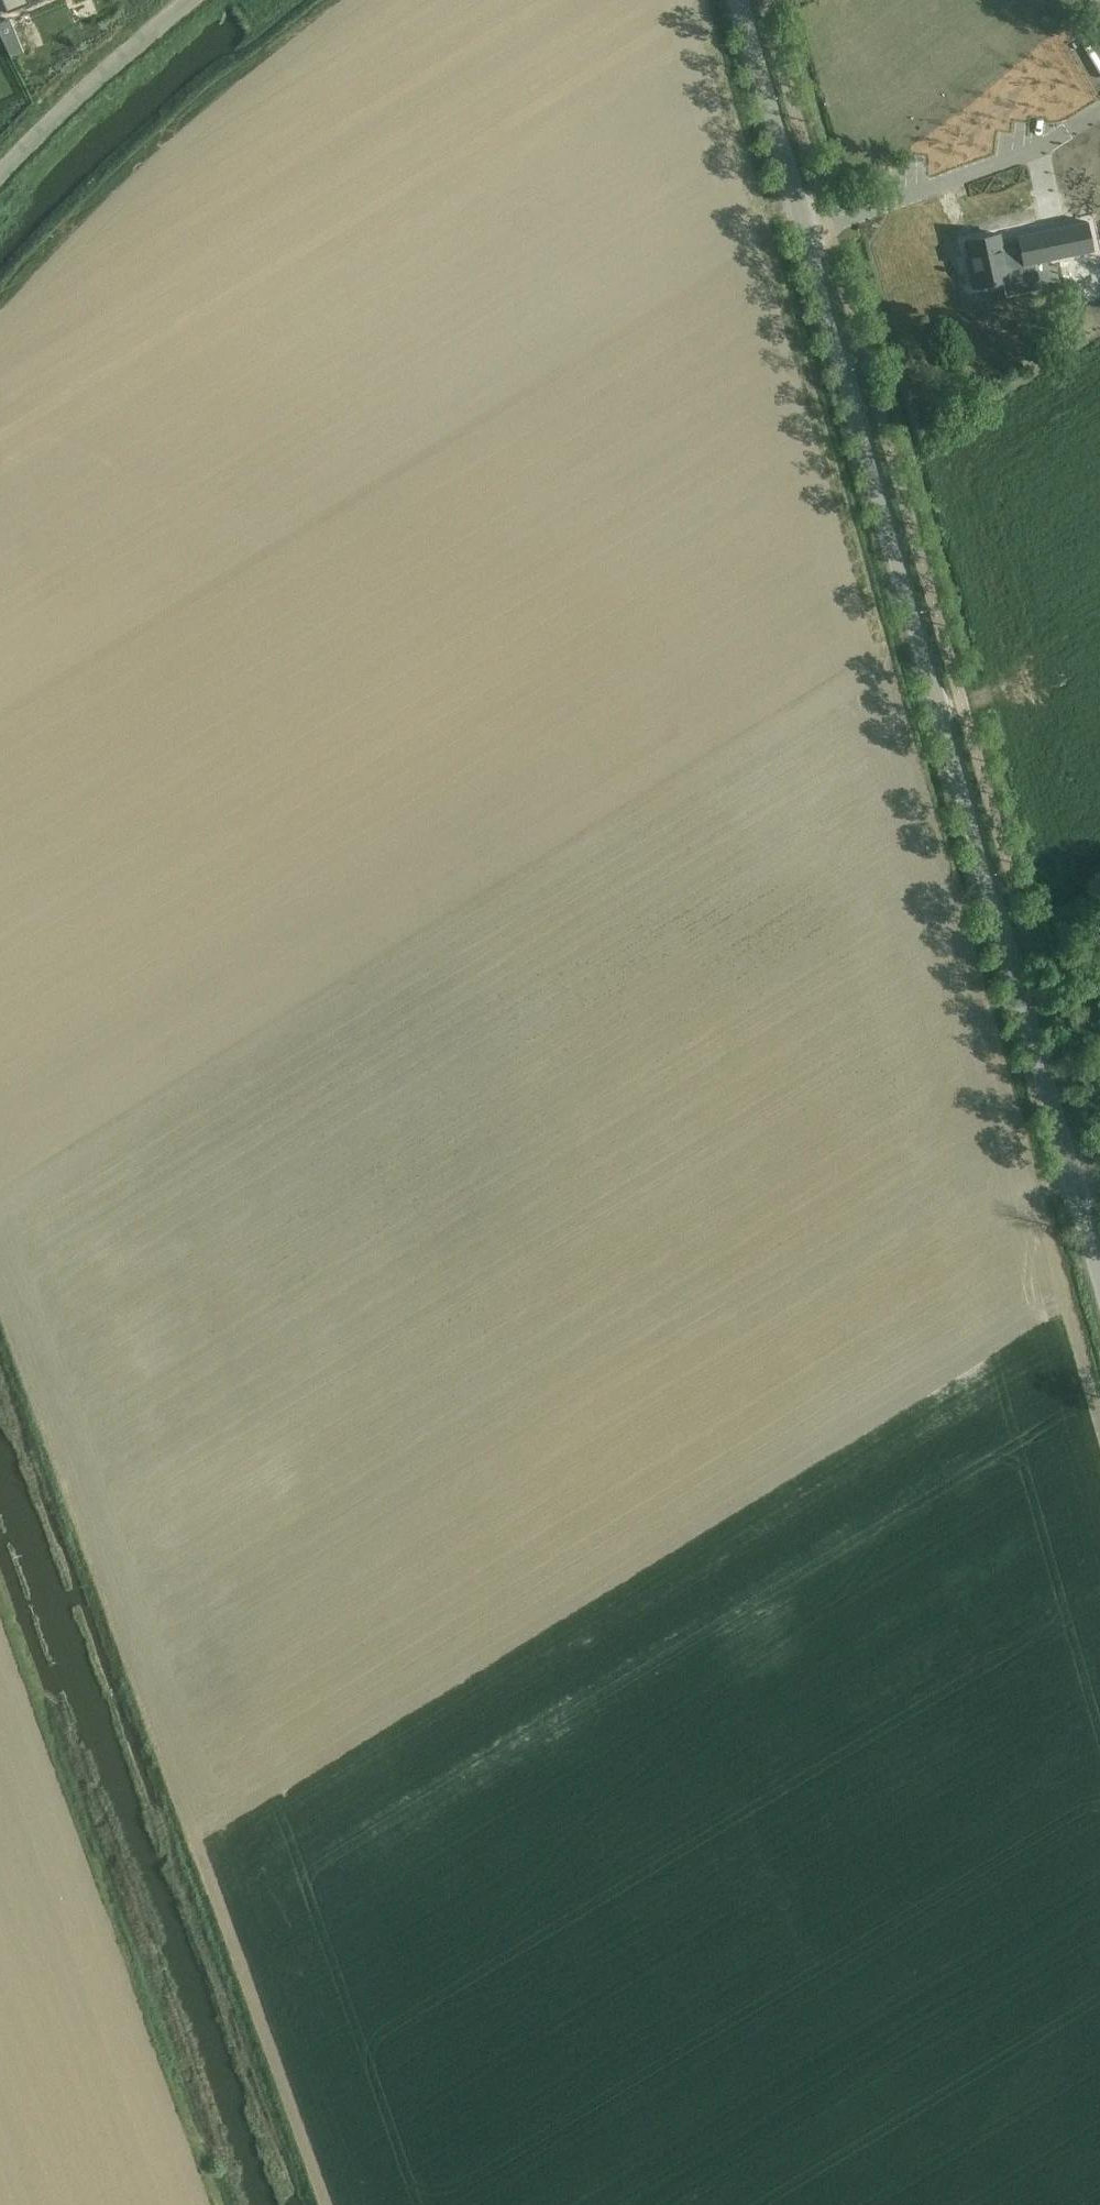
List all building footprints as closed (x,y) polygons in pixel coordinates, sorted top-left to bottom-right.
[(8,12),(31,3),(38,0),(3,0),(8,12)] [(11,18),(0,22),(0,33),(12,57),(25,51),(11,18)] [(974,270),(967,271),(971,289),(1024,277),(1021,265),(1070,254),(1064,227),(1048,231),(1049,235),(1001,245),(999,233),(969,240),(974,270)]
